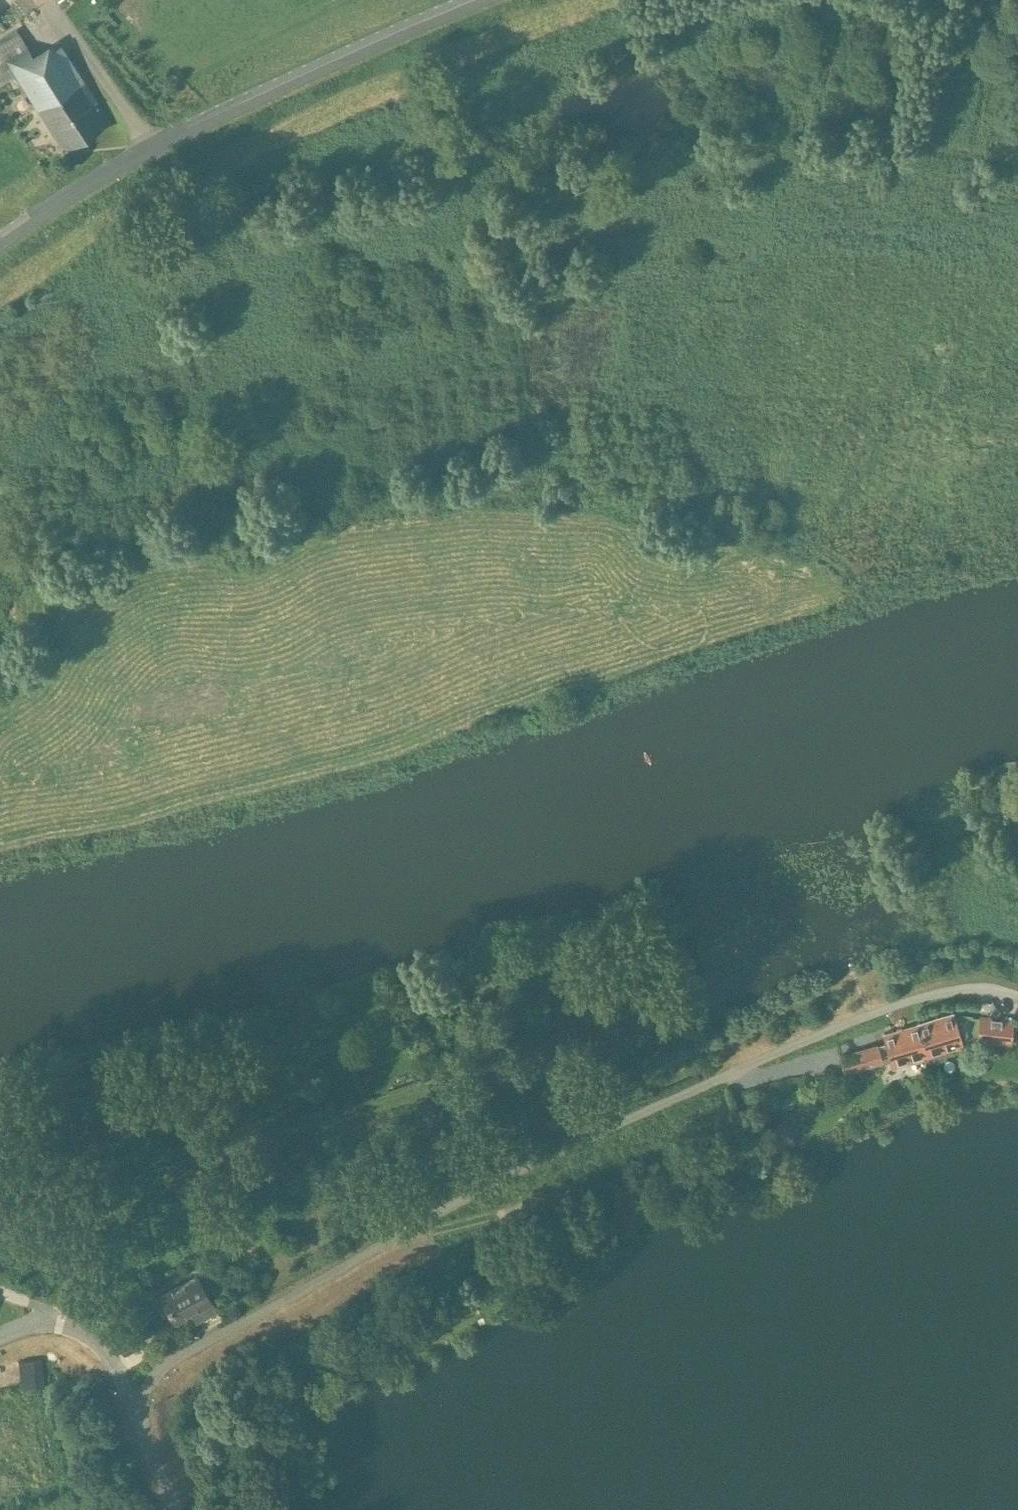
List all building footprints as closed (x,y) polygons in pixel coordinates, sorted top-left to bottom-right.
[(110,123),(61,45),(36,61),(16,30),(0,40),(0,83),(15,74),(42,118),(43,118),(64,151),(110,123)] [(927,1049),(929,1057),(931,1056),(935,1060),(943,1057),(944,1052),(963,1047),(963,1043),(978,1038),(981,1018),(973,1018),(973,1015),(962,1015),(955,1017),(954,1014),(919,1024),(927,1049)] [(978,1041),(1011,1044),(1014,1020),(981,1017),(981,1018),(978,1038),(978,1041)] [(894,1067),(929,1057),(927,1049),(919,1024),(885,1034),(886,1040),(889,1049),(894,1067)] [(845,1050),(850,1065),(883,1056),(881,1051),(889,1049),(886,1040),(879,1042),(878,1040),(845,1050)] [(791,1118),(773,1119),(775,1144),(793,1143),(791,1118)] [(197,1273),(162,1293),(175,1318),(197,1306),(200,1311),(214,1303),(197,1273)] [(20,1375),(44,1373),(43,1360),(19,1363),(20,1375)] [(44,1373),(20,1375),(21,1388),(45,1386),(44,1373)]
